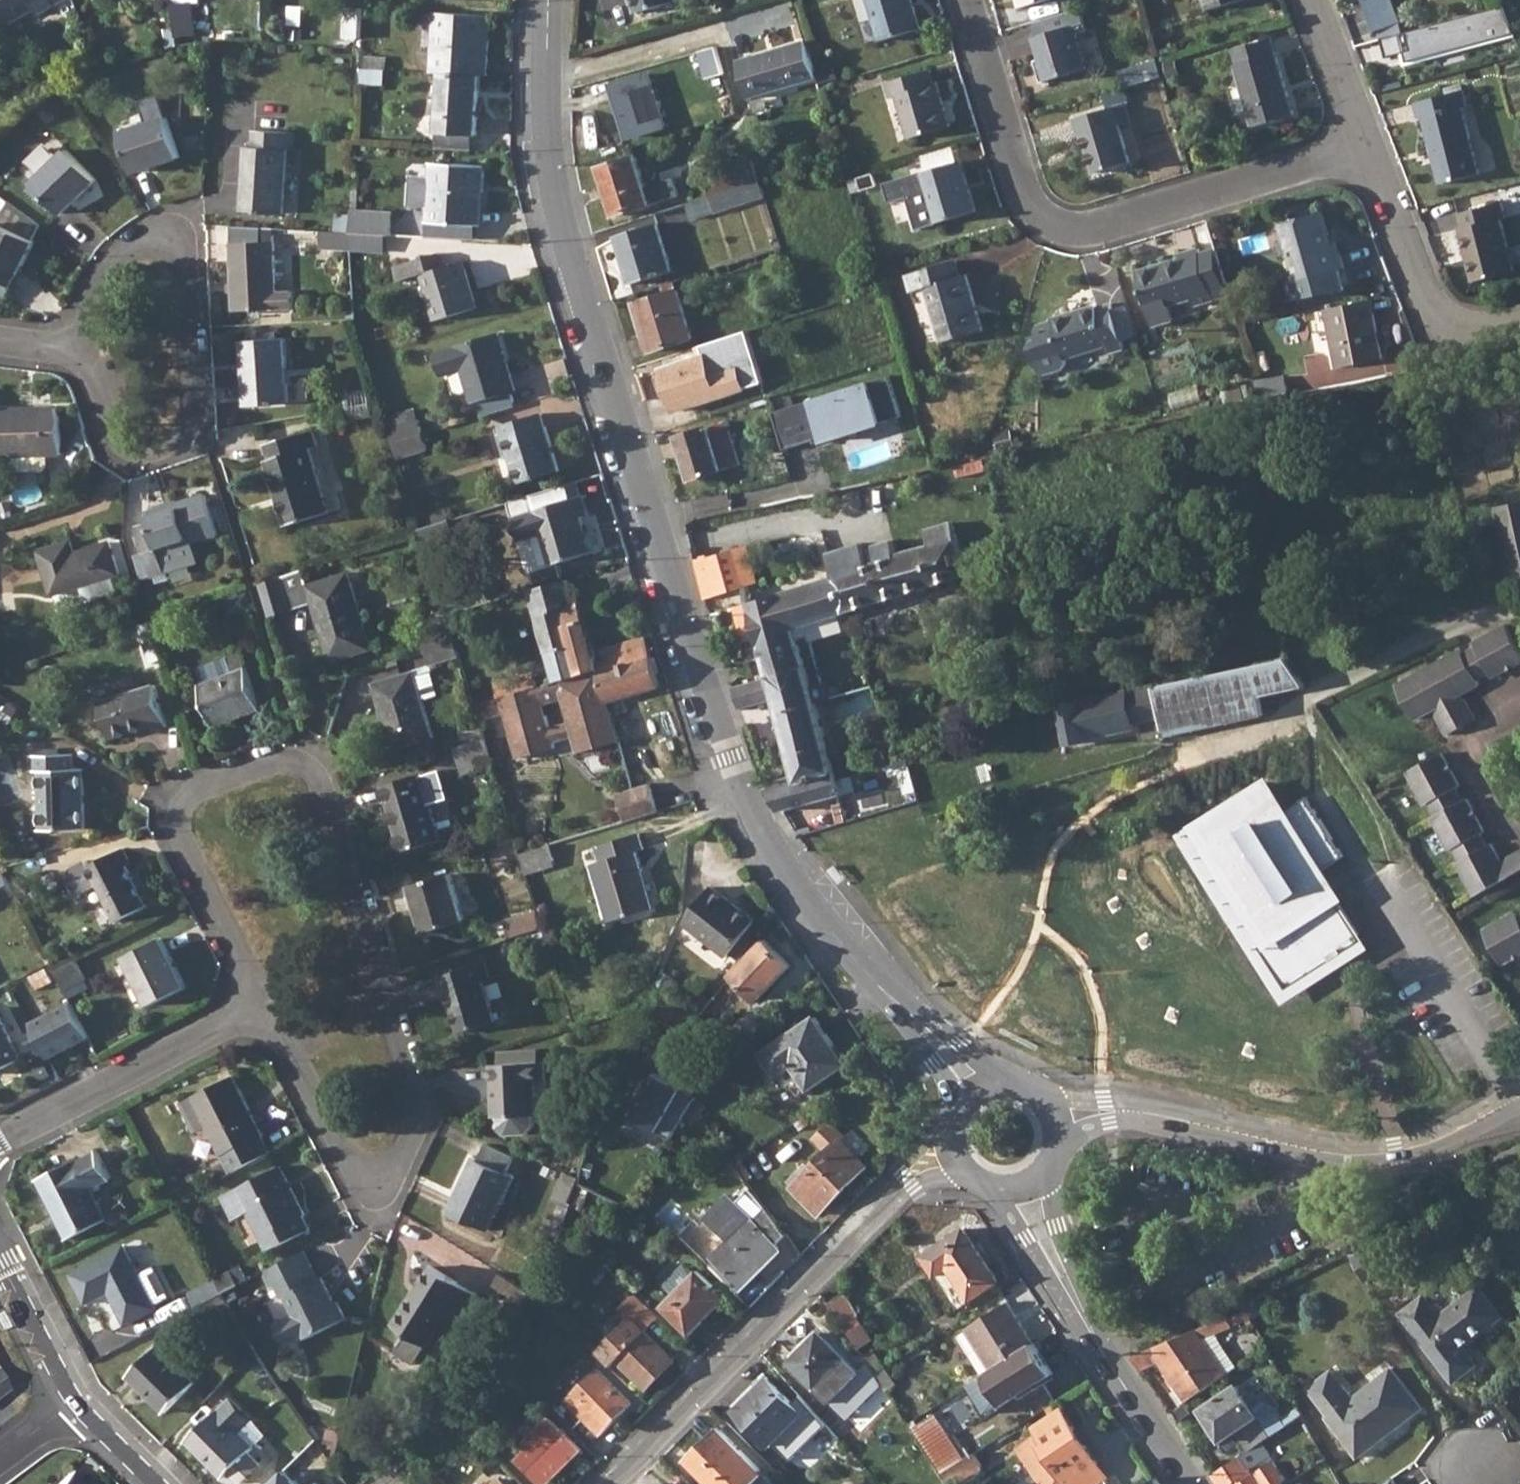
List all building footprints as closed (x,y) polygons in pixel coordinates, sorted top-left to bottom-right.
[(1,28),(33,9),(37,14),(55,4),(63,0),(0,0),(0,25),(1,28)] [(636,12),(676,0),(632,0),(636,12)] [(880,39),(921,27),(912,0),(869,0),(880,39)] [(1209,9),(1240,0),(1206,0),(1209,9)] [(1392,30),(1417,20),(1409,0),(1380,0),(1392,30)] [(190,3),(174,5),(179,37),(195,35),(190,3)] [(1504,5),(1381,39),(1387,58),(1405,53),(1408,63),(1516,33),(1504,5)] [(1047,81),(1088,68),(1077,32),(1087,29),(1080,7),(1034,21),(1039,35),(1034,37),(1043,65),(1038,66),(1043,82),(1047,81)] [(347,9),(345,38),(361,39),(362,9),(347,9)] [(436,14),(432,73),(441,73),(479,76),(487,76),(491,17),(436,14)] [(1272,38),(1231,50),(1255,127),(1295,115),(1272,38)] [(816,77),(805,41),(738,61),(749,97),(816,77)] [(717,45),(701,50),(709,77),(725,72),(717,45)] [(366,58),(365,69),(385,70),(386,59),(366,58)] [(930,69),(885,83),(889,98),(896,95),(909,138),(950,126),(938,82),(933,83),(930,69)] [(441,73),(437,149),(472,151),(473,136),(477,136),(479,76),(441,73)] [(622,96),(616,97),(629,137),(665,124),(648,73),(618,82),(622,96)] [(1463,90),(1414,103),(1419,119),(1423,118),(1441,185),(1481,174),(1464,107),(1467,106),(1463,90)] [(1126,104),(1074,120),(1079,136),(1084,135),(1096,173),(1132,162),(1120,124),(1131,121),(1126,104)] [(167,116),(121,132),(134,173),(181,157),(167,116)] [(245,167),(243,212),(284,214),(288,149),(293,150),(294,133),(256,131),(255,147),(246,146),(245,167)] [(67,150),(33,185),(62,215),(97,180),(67,150)] [(705,178),(711,195),(760,180),(752,154),(735,160),(738,169),(705,178)] [(636,156),(601,166),(616,215),(679,194),(673,178),(647,186),(636,156)] [(921,176),(907,180),(922,226),(936,222),(937,224),(976,211),(962,160),(920,173),(921,176)] [(412,179),(411,206),(428,208),(428,222),(483,226),(486,167),(431,163),(430,180),(412,179)] [(711,195),(686,203),(691,220),(765,196),(760,180),(711,195)] [(0,217),(0,225),(33,241),(41,224),(8,200),(0,217)] [(898,200),(897,220),(914,220),(914,200),(898,200)] [(1502,203),(1459,214),(1464,229),(1460,230),(1474,282),(1516,270),(1502,219),(1507,218),(1502,203)] [(353,209),(351,233),(384,235),(391,235),(392,213),(353,209)] [(1322,212),(1281,224),(1298,282),(1345,268),(1337,242),(1331,244),(1322,212)] [(657,224),(616,237),(631,284),(672,270),(657,224)] [(14,286),(36,242),(33,241),(0,225),(0,279),(14,286)] [(247,243),(275,242),(275,229),(246,227),(247,243)] [(322,231),(321,247),(352,249),(351,233),(322,231)] [(384,235),(351,233),(352,249),(384,250),(384,235)] [(247,243),(233,243),(236,311),(293,308),(293,292),(278,292),(275,242),(247,243)] [(1181,259),(1139,271),(1151,311),(1193,299),(1196,306),(1215,301),(1201,254),(1199,248),(1179,254),(1181,259)] [(1216,249),(1201,254),(1215,301),(1230,296),(1216,249)] [(439,254),(397,266),(402,281),(422,275),(437,320),(478,308),(464,262),(444,268),(439,254)] [(957,260),(907,275),(912,292),(927,288),(944,343),(984,331),(967,274),(962,276),(957,260)] [(0,279),(0,294),(8,298),(14,286),(0,279)] [(678,290),(637,304),(652,351),(693,338),(678,290)] [(1371,299),(1326,310),(1338,368),(1384,358),(1371,299)] [(1123,340),(1114,309),(1112,303),(1098,308),(1097,305),(1054,318),(1054,320),(1038,325),(1036,329),(1039,339),(1033,340),(1032,345),(1039,369),(1045,373),(1064,368),(1067,362),(1066,358),(1108,346),(1110,353),(1126,348),(1123,340)] [(1126,305),(1114,309),(1123,340),(1135,337),(1126,305)] [(457,349),(436,355),(443,377),(464,371),(474,403),(482,401),(510,392),(517,390),(499,333),(457,346),(457,349)] [(285,340),(246,342),(250,406),(289,404),(285,340)] [(706,355),(663,370),(676,411),(745,388),(740,369),(713,377),(706,355)] [(1284,375),(1256,379),(1261,396),(1287,392),(1284,375)] [(865,382),(771,412),(783,449),(811,439),(813,447),(879,426),(865,382)] [(510,392),(482,401),(486,415),(515,406),(510,392)] [(372,405),(349,409),(351,419),(373,415),(372,405)] [(11,456),(43,455),(63,455),(62,419),(56,408),(0,410),(0,457),(11,456)] [(542,413),(503,425),(520,482),(559,470),(542,413)] [(419,420),(390,429),(395,443),(423,434),(419,420)] [(724,423),(684,435),(691,454),(686,455),(693,480),(737,466),(724,423)] [(311,430),(266,445),(271,459),(267,460),(287,525),(330,512),(309,448),(316,446),(311,430)] [(423,434),(395,443),(399,457),(428,448),(423,434)] [(43,455),(11,456),(12,465),(17,470),(37,470),(43,464),(43,455)] [(152,524),(138,529),(153,576),(166,571),(161,553),(219,534),(207,495),(148,513),(152,524)] [(536,511),(516,517),(523,539),(543,533),(552,564),(592,551),(581,516),(588,514),(582,495),(536,509),(536,511)] [(1495,508),(1513,579),(1519,578),(1519,502),(1495,508)] [(451,520),(421,529),(425,542),(455,533),(451,520)] [(750,602),(770,676),(806,665),(795,628),(851,611),(969,573),(953,522),(927,530),(933,546),(899,556),(894,540),(876,545),(880,562),(870,564),(864,543),(830,552),(837,575),(750,602)] [(72,542),(41,551),(55,595),(121,573),(111,542),(76,553),(72,542)] [(708,555),(695,559),(705,600),(748,585),(738,549),(709,558),(708,555)] [(303,569),(282,576),(292,610),(313,603),(308,586),(303,569)] [(347,573),(308,586),(313,603),(331,661),(371,649),(347,573)] [(282,576),(260,584),(270,617),(292,610),(282,576)] [(532,589),(559,683),(564,700),(570,723),(574,738),(579,754),(621,741),(613,711),(620,709),(617,698),(661,685),(652,657),(642,659),(636,640),(606,648),(609,659),(599,662),(584,610),(579,592),(573,594),(568,578),(532,589)] [(151,621),(139,625),(145,641),(156,638),(151,621)] [(1449,736),(1476,720),(1466,701),(1461,700),(1459,696),(1481,684),(1479,680),(1492,672),(1495,677),(1519,662),(1519,647),(1507,625),(1475,642),(1477,647),(1465,653),(1463,650),(1398,685),(1417,719),(1438,708),(1441,712),(1439,718),(1446,731),(1449,736)] [(452,628),(422,637),(426,651),(456,642),(452,628)] [(647,636),(636,640),(642,659),(652,657),(647,636)] [(456,642),(426,651),(430,665),(460,655),(456,642)] [(233,673),(202,684),(200,685),(213,724),(260,707),(241,652),(228,657),(229,662),(233,673)] [(1150,684),(1059,704),(1062,722),(1067,743),(1090,738),(1090,736),(1136,727),(1135,723),(1163,716),(1169,740),(1267,719),(1263,695),(1308,686),(1292,659),(1290,655),(1261,661),(1150,684)] [(229,662),(198,673),(202,684),(233,673),(229,662)] [(770,676),(733,687),(740,709),(777,698),(798,774),(799,777),(800,778),(834,769),(816,701),(806,665),(770,676)] [(414,670),(373,683),(394,751),(435,738),(414,670)] [(506,717),(508,726),(516,752),(518,759),(558,748),(556,744),(574,738),(570,723),(552,728),(545,706),(564,700),(559,683),(539,688),(535,673),(497,684),(501,699),(506,717)] [(874,684),(858,689),(884,766),(888,766),(899,762),(874,684)] [(155,685),(100,702),(111,737),(149,726),(151,731),(168,725),(155,685)] [(501,699),(476,706),(482,723),(506,717),(501,699)] [(1059,704),(1041,709),(1044,725),(1062,722),(1059,704)] [(486,739),(456,748),(460,763),(491,754),(486,739)] [(71,754),(36,755),(36,770),(40,770),(42,830),(84,828),(82,768),(72,768),(71,754)] [(1443,754),(1409,773),(1427,805),(1431,802),(1438,815),(1434,818),(1452,850),(1456,848),(1463,861),(1459,863),(1477,895),(1519,871),(1519,853),(1510,858),(1508,863),(1505,865),(1493,844),(1489,846),(1482,834),(1486,832),(1468,799),(1464,801),(1457,788),(1461,786),(1443,754)] [(899,762),(888,766),(891,775),(912,769),(908,760),(899,762)] [(772,787),(768,788),(782,810),(842,794),(837,779),(834,769),(800,778),(799,777),(772,785),(772,787)] [(422,774),(381,786),(401,853),(442,840),(422,774)] [(654,781),(619,792),(629,822),(663,811),(654,781)] [(1265,791),(1200,833),(1273,946),(1260,954),(1287,996),(1362,948),(1337,907),(1339,906),(1320,877),(1343,862),(1305,804),(1283,818),(1265,791)] [(602,861),(593,864),(610,921),(655,908),(638,852),(646,849),(640,833),(597,847),(602,861)] [(550,845),(522,854),(526,869),(555,860),(550,845)] [(85,861),(62,873),(75,896),(98,885),(117,921),(148,906),(127,866),(131,864),(123,848),(88,866),(85,861)] [(555,860),(526,869),(528,874),(557,866),(555,860)] [(453,874),(412,887),(426,933),(467,920),(453,874)] [(712,888),(686,923),(730,956),(756,921),(712,888)] [(539,912),(507,922),(512,939),(545,929),(539,912)] [(1486,931),(1504,963),(1519,955),(1519,915),(1519,913),(1486,931)] [(162,939),(126,957),(152,1006),(187,988),(162,939)] [(766,941),(732,975),(758,1000),(792,965),(766,941)] [(77,960),(56,971),(66,990),(87,979),(77,960)] [(487,962),(439,978),(444,994),(449,992),(462,1034),(498,1023),(485,981),(492,979),(487,962)] [(72,1002),(32,1023),(51,1058),(91,1037),(72,1002)] [(22,1059),(0,1016),(0,1070),(22,1059)] [(818,1017),(765,1052),(796,1099),(849,1063),(818,1017)] [(545,1062),(493,1065),(495,1118),(497,1119),(497,1127),(506,1136),(527,1135),(533,1127),(533,1117),(536,1116),(534,1081),(546,1080),(545,1062)] [(233,1076),(193,1097),(208,1126),(198,1132),(195,1134),(203,1149),(216,1142),(232,1173),(270,1152),(261,1136),(263,1133),(233,1076)] [(193,1097),(183,1103),(198,1132),(208,1126),(193,1097)] [(695,1102),(686,1116),(691,1125),(705,1116),(695,1102)] [(812,1167),(793,1187),(820,1214),(866,1166),(840,1140),(844,1136),(832,1123),(817,1140),(827,1151),(812,1167)] [(78,1160),(40,1179),(70,1239),(108,1220),(93,1190),(112,1179),(99,1152),(79,1162),(78,1160)] [(473,1156),(448,1211),(490,1230),(514,1176),(473,1156)] [(787,1182),(793,1187),(812,1167),(806,1162),(787,1182)] [(281,1166),(224,1196),(235,1219),(249,1212),(269,1251),(311,1230),(305,1216),(307,1215),(281,1166)] [(567,1173),(556,1197),(569,1203),(580,1179),(567,1173)] [(581,1184),(567,1225),(577,1228),(589,1194),(590,1189),(581,1184)] [(728,1194),(712,1210),(713,1224),(730,1242),(715,1257),(745,1287),(782,1249),(777,1244),(786,1234),(765,1206),(754,1216),(742,1205),(740,1207),(728,1194)] [(564,1207),(558,1220),(566,1223),(571,1209),(564,1207)] [(924,1258),(931,1269),(972,1243),(973,1242),(964,1229),(924,1258)] [(972,1243),(931,1269),(958,1309),(999,1280),(973,1242),(972,1243)] [(125,1247),(72,1274),(88,1305),(111,1293),(127,1324),(158,1309),(125,1247)] [(304,1251),(263,1273),(271,1288),(276,1285),(283,1299),(287,1297),(308,1338),(346,1318),(337,1301),(335,1302),(322,1278),(319,1280),(304,1251)] [(413,1295),(395,1325),(428,1345),(446,1317),(459,1325),(477,1294),(433,1267),(415,1296),(413,1295)] [(700,1271),(666,1306),(693,1332),(727,1297),(700,1271)] [(217,1280),(190,1295),(197,1308),(224,1293),(217,1280)] [(1427,1298),(1405,1315),(1457,1382),(1479,1365),(1466,1348),(1476,1339),(1505,1318),(1482,1288),(1443,1318),(1427,1298)] [(622,1306),(632,1317),(647,1331),(661,1316),(636,1292),(622,1306)] [(224,1293),(197,1308),(206,1323),(233,1310),(224,1293)] [(845,1293),(828,1304),(842,1325),(856,1315),(858,1314),(845,1293)] [(967,1329),(968,1331),(992,1371),(1034,1345),(1008,1303),(967,1329)] [(1188,1333),(1150,1347),(1160,1362),(1176,1387),(1185,1400),(1226,1374),(1203,1338),(1253,1319),(1253,1317),(1248,1309),(1188,1333)] [(856,1315),(842,1325),(858,1350),(873,1340),(856,1315)] [(632,1317),(598,1352),(611,1365),(618,1358),(649,1389),(676,1360),(647,1331),(632,1317)] [(968,1331),(959,1336),(984,1376),(992,1371),(968,1331)] [(818,1334),(790,1364),(830,1403),(859,1373),(818,1334)] [(992,1371),(984,1376),(1002,1406),(1042,1381),(1053,1375),(1034,1345),(992,1371)] [(156,1347),(129,1376),(166,1412),(193,1384),(156,1347)] [(1150,1347),(1131,1355),(1141,1370),(1160,1362),(1150,1347)] [(873,1349),(862,1356),(875,1375),(885,1368),(873,1349)] [(1360,1456),(1386,1436),(1383,1432),(1393,1423),(1396,1428),(1403,1423),(1424,1407),(1393,1367),(1354,1396),(1332,1369),(1309,1387),(1330,1414),(1328,1417),(1360,1456)] [(885,1368),(875,1375),(886,1391),(896,1385),(885,1368)] [(598,1369),(567,1400),(601,1435),(633,1403),(598,1369)] [(9,1390),(0,1372),(0,1397),(9,1390)] [(1002,1406),(984,1376),(971,1383),(989,1414),(1002,1406)] [(1243,1448),(1246,1452),(1262,1440),(1304,1411),(1300,1406),(1287,1381),(1279,1386),(1283,1394),(1288,1404),(1276,1412),(1269,1403),(1250,1378),(1241,1384),(1240,1383),(1201,1409),(1213,1425),(1210,1431),(1216,1439),(1222,1439),(1224,1442),(1238,1432),(1244,1441),(1247,1446),(1243,1448)] [(739,1408),(737,1411),(772,1445),(802,1413),(768,1379),(752,1394),(748,1391),(735,1404),(739,1408)] [(1283,1394),(1269,1403),(1276,1412),(1288,1404),(1283,1394)] [(1054,1464),(1059,1471),(1091,1451),(1063,1410),(1036,1429),(1038,1433),(1017,1447),(1037,1475),(1054,1464)] [(216,1411),(187,1441),(224,1477),(230,1472),(241,1482),(258,1464),(247,1453),(253,1447),(216,1411)] [(915,1419),(907,1423),(940,1474),(964,1459),(935,1414),(919,1425),(915,1419)] [(521,1459),(547,1483),(550,1483),(583,1450),(551,1419),(529,1441),(534,1446),(521,1459)] [(1383,1432),(1386,1436),(1396,1428),(1393,1423),(1383,1432)] [(687,1461),(711,1483),(755,1483),(764,1475),(718,1429),(687,1461)] [(1214,1475),(1220,1483),(1233,1483),(1234,1483),(1285,1483),(1286,1481),(1288,1479),(1286,1476),(1276,1460),(1255,1474),(1251,1468),(1271,1454),(1262,1440),(1246,1452),(1214,1475)] [(1068,1483),(1098,1483),(1108,1477),(1091,1451),(1059,1471),(1068,1483)] [(940,1474),(947,1483),(955,1483),(982,1467),(973,1453),(964,1459),(940,1474)] [(1054,1464),(1037,1475),(1043,1483),(1068,1483),(1059,1471),(1054,1464)] [(281,1473),(270,1483),(292,1483),(281,1473)] [(61,1483),(81,1483),(70,1474),(61,1483)] [(1392,1475),(1381,1483),(1398,1483),(1392,1475)]
